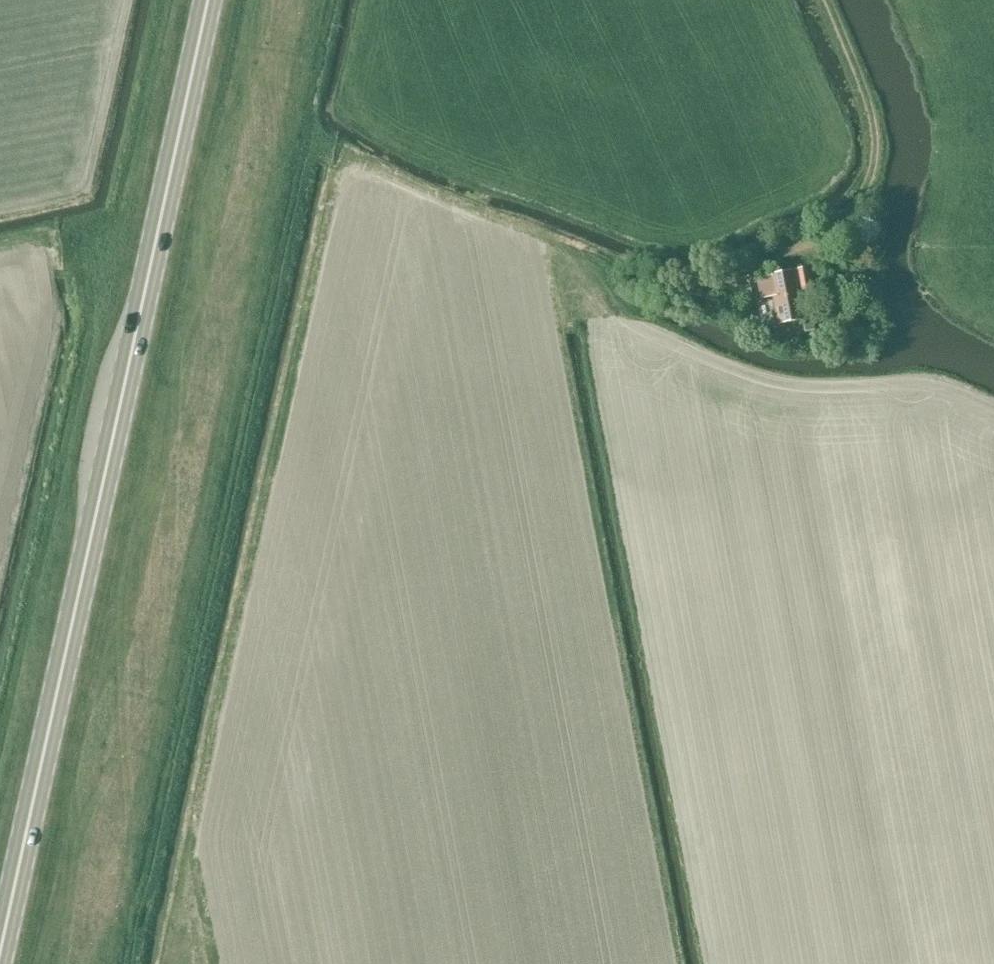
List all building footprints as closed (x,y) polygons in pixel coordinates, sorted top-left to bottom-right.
[(814,289),(810,267),(768,275),(769,277),(757,279),(761,299),(772,297),(778,325),(803,320),(798,292),(814,289)]
